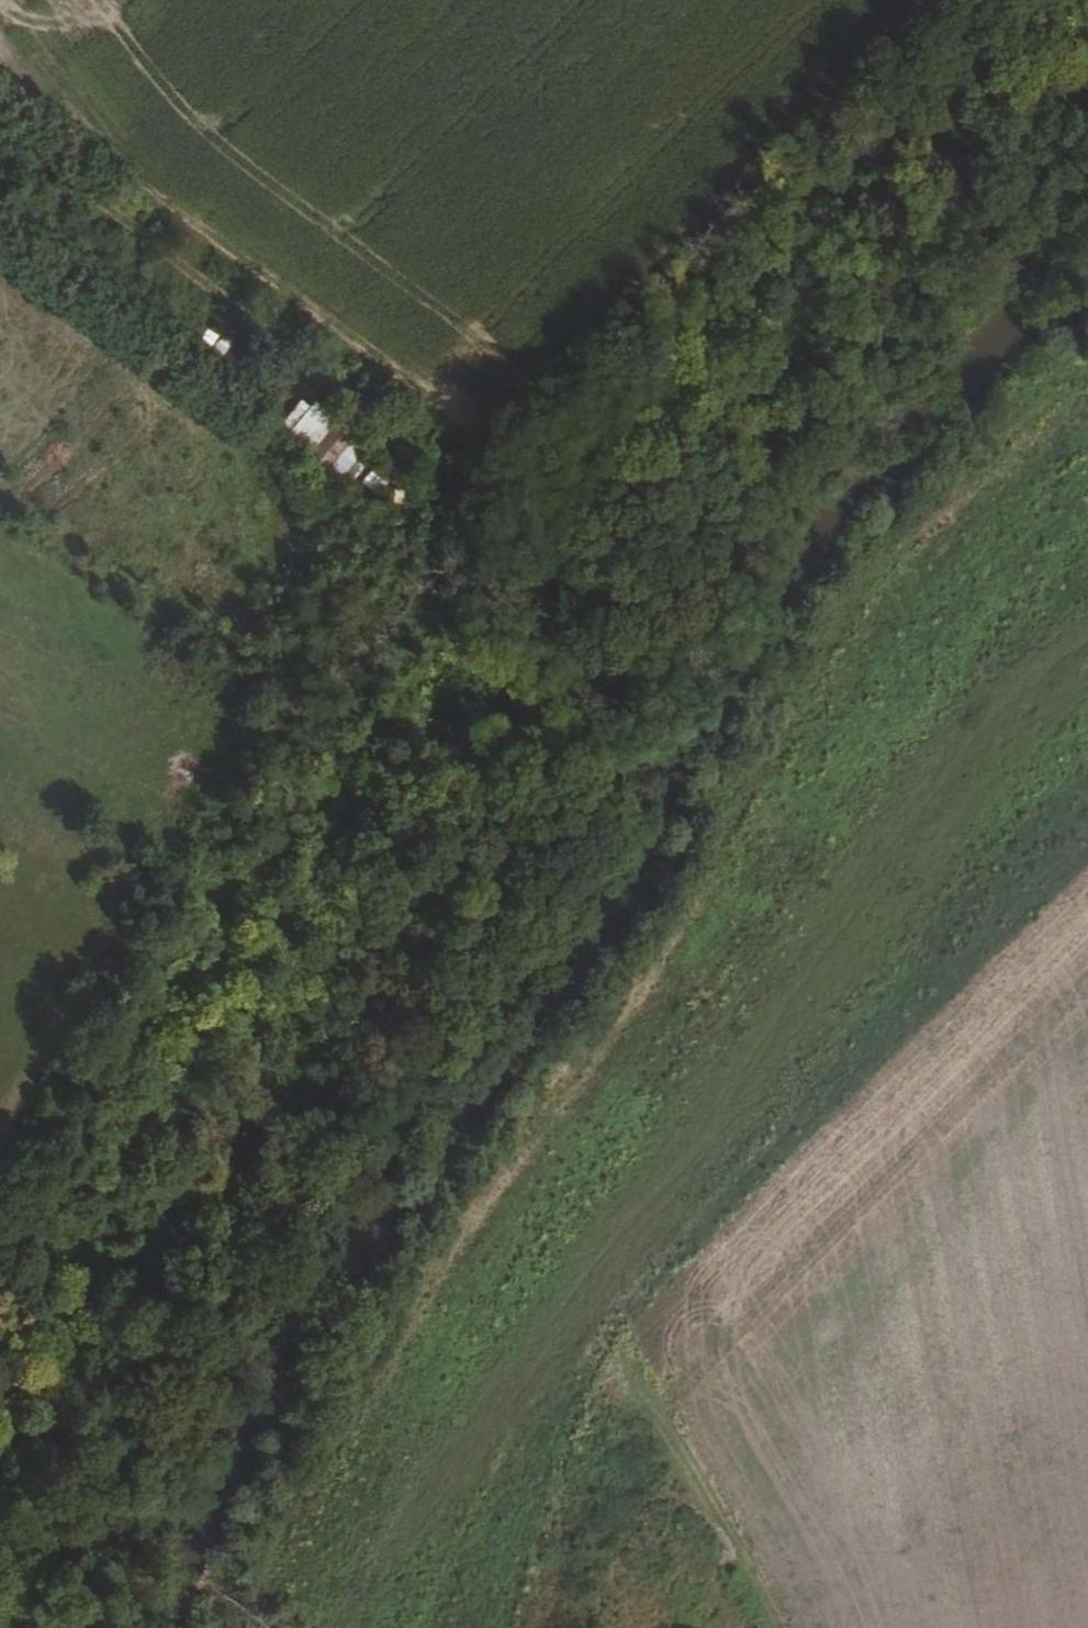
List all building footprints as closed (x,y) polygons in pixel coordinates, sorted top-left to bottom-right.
[(321,446),(332,412),(295,400),(284,434),(321,446)] [(341,432),(316,443),(332,478),(357,466),(341,432)]
